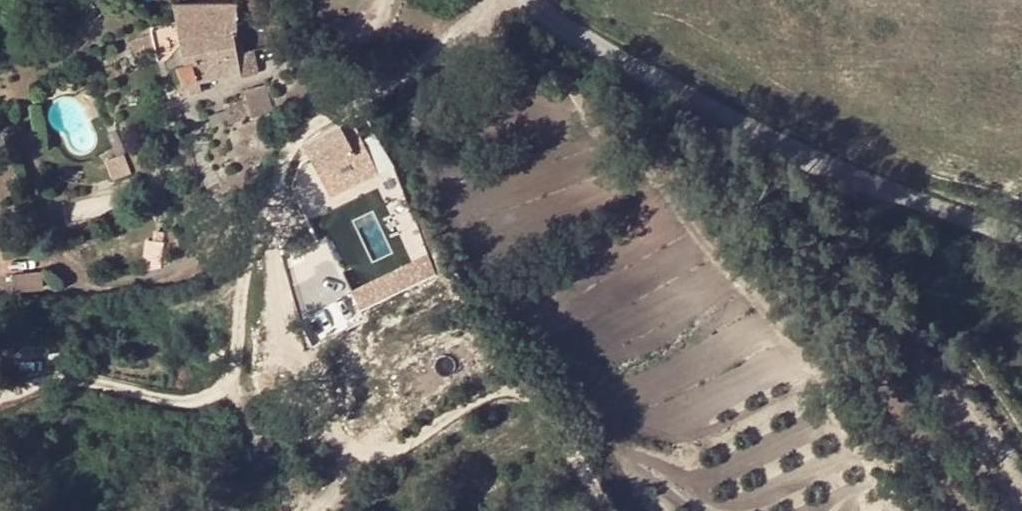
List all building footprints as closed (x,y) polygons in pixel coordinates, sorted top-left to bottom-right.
[(255,58),(273,57),(274,32),(281,32),(282,20),(300,19),(299,0),(269,0),(265,0),(234,0),(233,17),(254,14),(255,58)] [(233,17),(229,36),(226,59),(255,58),(254,14),(233,17)] [(290,81),(290,57),(273,57),(255,58),(255,82),(290,81)] [(216,84),(255,82),(255,58),(226,59),(217,59),(216,84)] [(393,152),(375,115),(354,126),(340,135),(329,148),(338,171),(319,179),(325,205),(372,183),(365,166),(393,152)] [(431,257),(350,285),(358,305),(438,278),(431,257)] [(16,272),(19,289),(45,285),(43,268),(16,272)]
